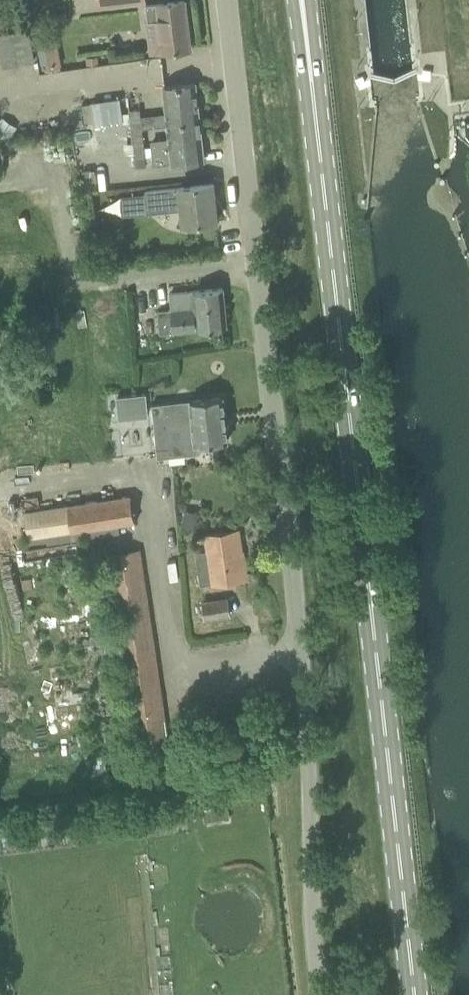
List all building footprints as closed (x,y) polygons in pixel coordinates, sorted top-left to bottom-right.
[(170,50),(190,48),(184,0),(178,0),(145,4),(148,19),(158,18),(160,26),(145,28),(148,53),(170,50)] [(0,33),(0,54),(3,67),(34,60),(27,28),(0,33)] [(37,44),(42,70),(61,66),(56,40),(37,44)] [(87,57),(88,67),(100,65),(99,56),(87,57)] [(141,128),(168,125),(199,122),(195,83),(163,86),(166,112),(140,116),(140,109),(128,110),(128,112),(130,130),(141,128)] [(119,97),(91,101),(94,124),(123,120),(119,97)] [(15,127),(3,118),(0,122),(0,134),(7,139),(15,127)] [(199,122),(168,125),(169,137),(149,140),(151,150),(202,144),(199,122)] [(145,156),(141,128),(130,130),(133,157),(145,156)] [(151,150),(152,163),(172,161),(172,163),(203,159),(202,144),(151,150)] [(201,222),(217,221),(213,183),(193,185),(145,190),(147,213),(181,209),(183,224),(185,224),(185,229),(201,228),(201,222)] [(227,326),(223,287),(170,293),(172,309),(157,310),(159,333),(227,326)] [(146,393),(116,396),(118,418),(148,416),(146,393)] [(151,403),(154,426),(225,418),(222,396),(151,403)] [(225,418),(154,426),(157,457),(196,453),(195,444),(227,441),(225,418)] [(134,522),(130,494),(22,512),(27,538),(72,531),(74,539),(120,532),(118,524),(134,522)] [(195,528),(200,513),(185,509),(181,523),(195,528)] [(237,529),(205,534),(207,550),(195,552),(201,585),(245,578),(237,529)] [(105,564),(134,761),(169,755),(138,549),(98,555),(98,554),(82,556),(84,567),(105,564)] [(206,617),(228,614),(226,600),(203,604),(206,617)] [(228,805),(203,809),(205,820),(230,817),(228,805)]
